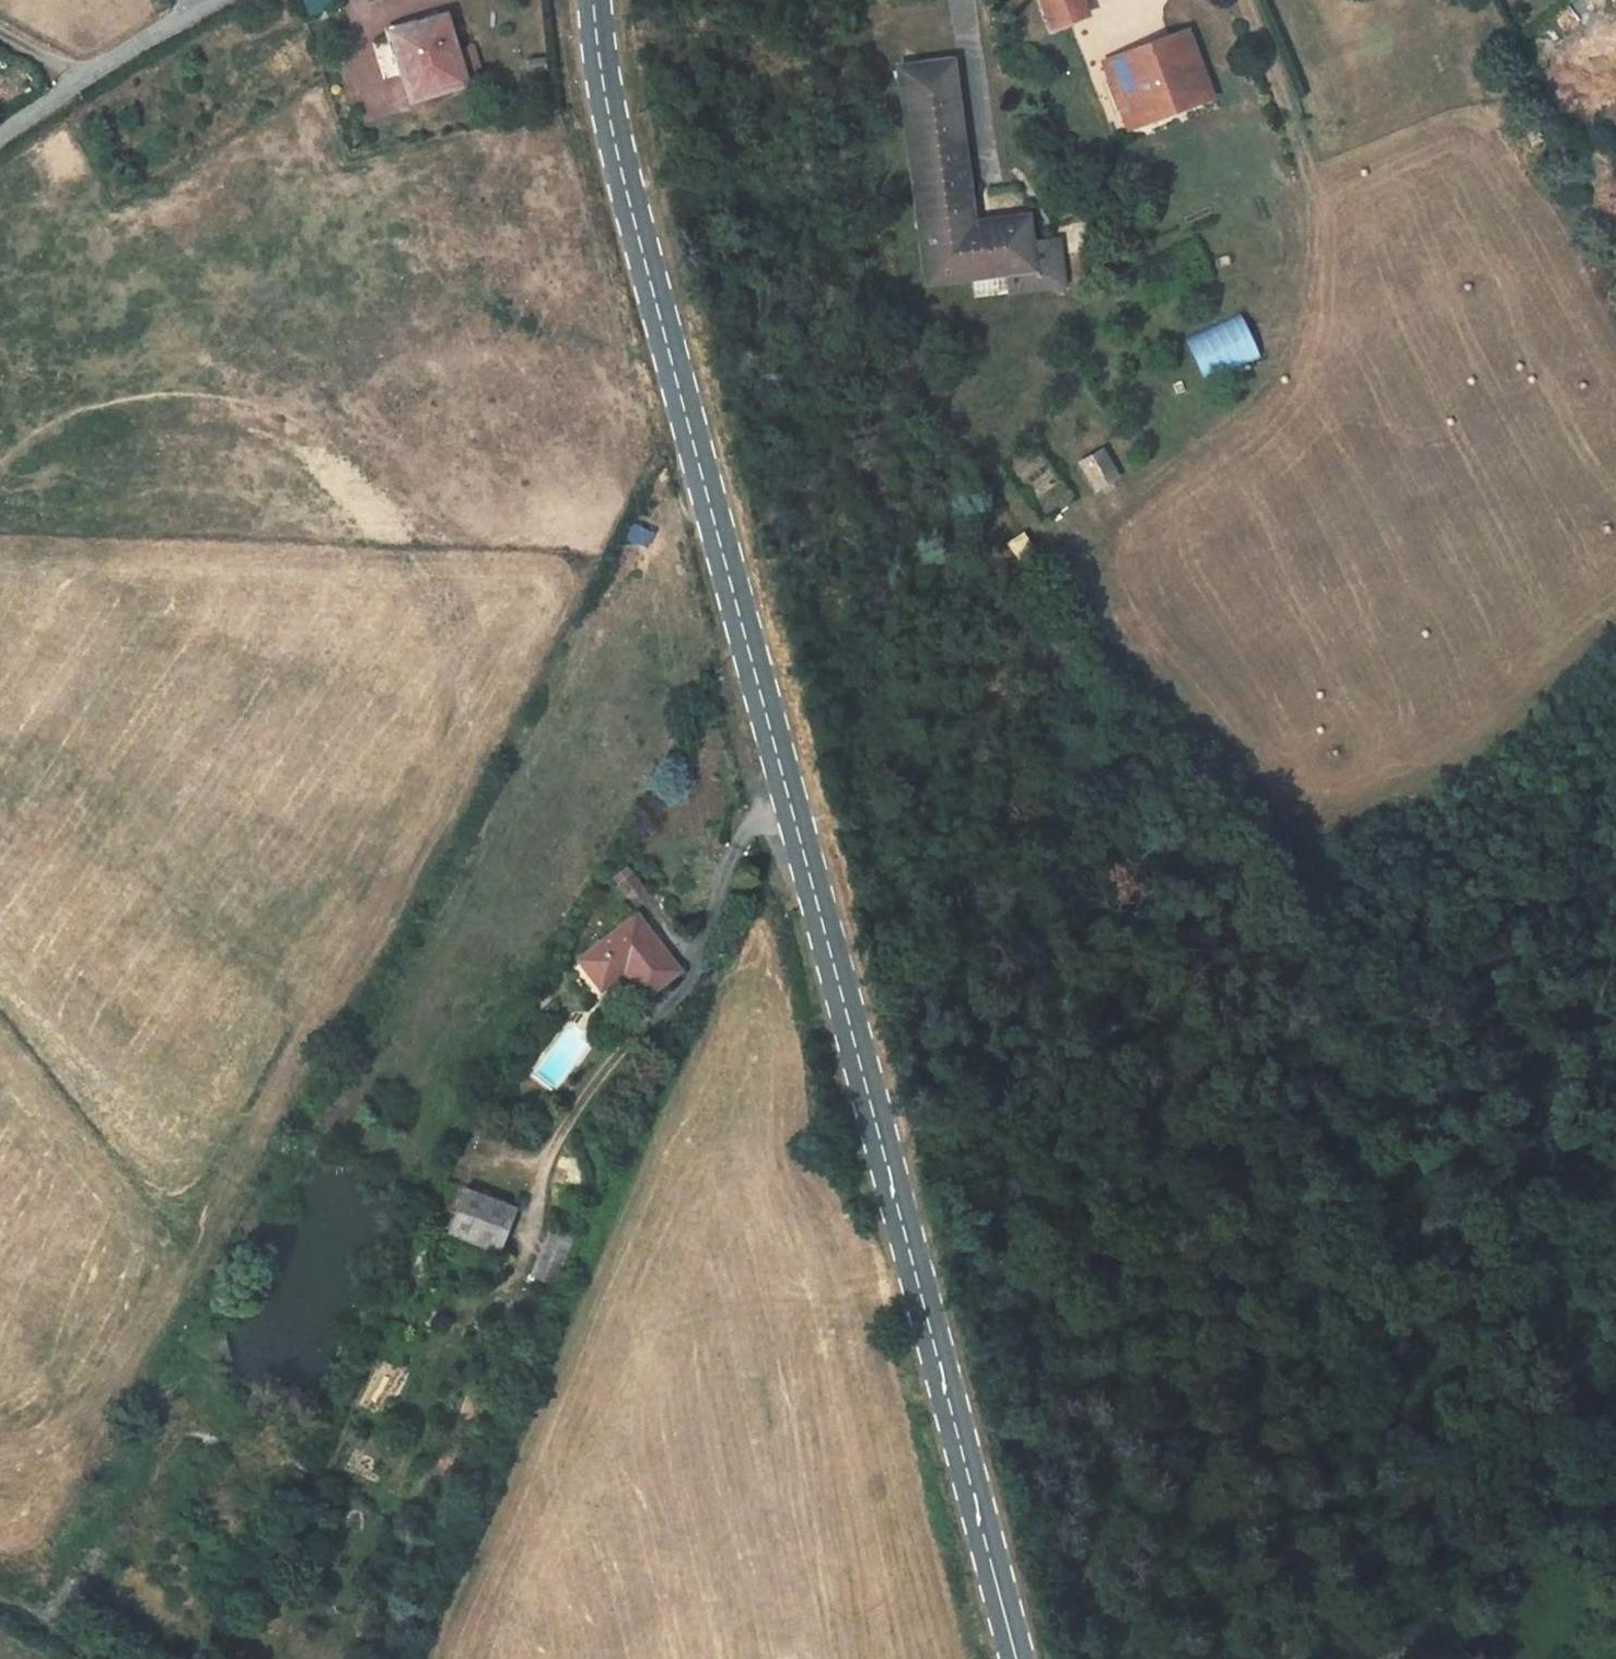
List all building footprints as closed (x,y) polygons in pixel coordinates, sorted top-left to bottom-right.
[(381,10),(398,77),(444,65),(427,0),(422,0),(381,10)] [(1078,0),(1037,0),(1047,29),(1083,15),(1078,0)] [(1205,92),(1186,40),(1170,46),(1188,98),(1205,92)] [(1170,46),(1104,71),(1123,122),(1188,98),(1170,46)] [(949,63),(896,70),(925,286),(1033,271),(1026,219),(972,225),(949,63)] [(1239,311),(1183,334),(1200,378),(1257,356),(1239,311)] [(1076,461),(1092,490),(1117,476),(1101,447),(1076,461)] [(675,971),(635,917),(577,961),(599,991),(621,973),(643,996),(675,971)] [(511,1212),(463,1191),(447,1232),(494,1252),(511,1212)]
